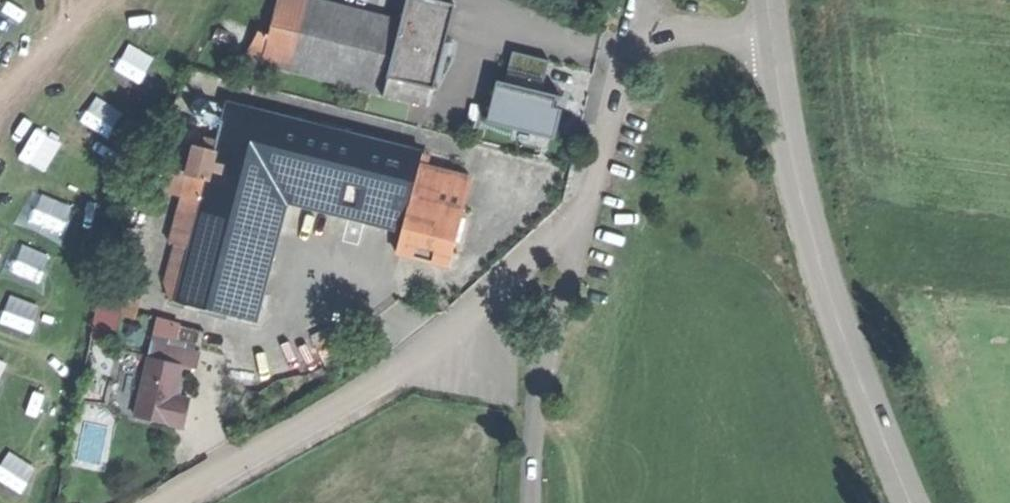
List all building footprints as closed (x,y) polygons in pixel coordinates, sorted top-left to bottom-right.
[(300,0),(269,0),(261,31),(250,29),(238,54),(282,68),(300,0)] [(325,0),(300,0),(282,68),(422,106),(434,63),(448,11),(408,0),(403,0),(398,20),(325,0)] [(551,110),(554,99),(538,95),(546,64),(511,55),(504,86),(495,84),(486,120),(549,136),(555,111),(551,110)] [(418,154),(226,103),(212,158),(193,153),(181,197),(187,199),(161,297),(250,321),(262,277),(281,203),(397,234),(390,258),(443,272),(467,181),(415,167),(418,154)] [(121,314),(135,316),(137,304),(97,298),(92,331),(118,335),(121,314)] [(177,430),(183,402),(164,399),(170,365),(181,367),(184,350),(142,342),(127,420),(177,430)]
